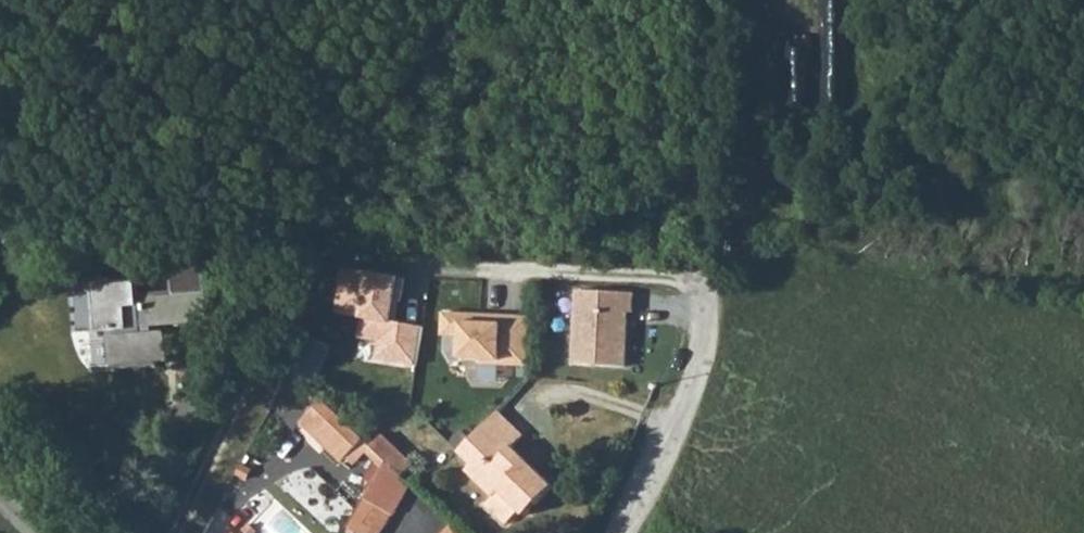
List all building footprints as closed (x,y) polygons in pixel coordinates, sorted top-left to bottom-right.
[(203,265),(172,267),(174,295),(140,297),(138,280),(94,283),(97,330),(108,329),(112,366),(167,362),(164,334),(152,334),(151,326),(208,322),(203,265)] [(342,266),(336,315),(363,318),(360,334),(383,337),(380,356),(415,361),(420,327),(388,323),(391,298),(401,299),(404,274),(342,266)] [(635,291),(577,288),(575,361),(625,363),(627,313),(635,313),(635,291)] [(530,313),(443,309),(442,334),(461,335),(460,354),(480,355),(480,363),(528,365),(530,313)] [(298,327),(287,362),(315,389),(337,347),(298,327)] [(337,411),(323,397),(301,420),(314,434),(337,411)] [(342,460),(364,438),(337,411),(314,434),(342,460)] [(512,450),(522,440),(496,414),(457,454),(476,472),(469,479),(492,500),(486,507),(507,525),(519,511),(526,517),(552,488),(512,450)] [(386,433),(372,446),(388,461),(405,477),(416,465),(386,433)] [(388,461),(351,527),(361,532),(384,532),(413,485),(405,477),(388,461)] [(452,524),(443,532),(461,532),(452,524)]
